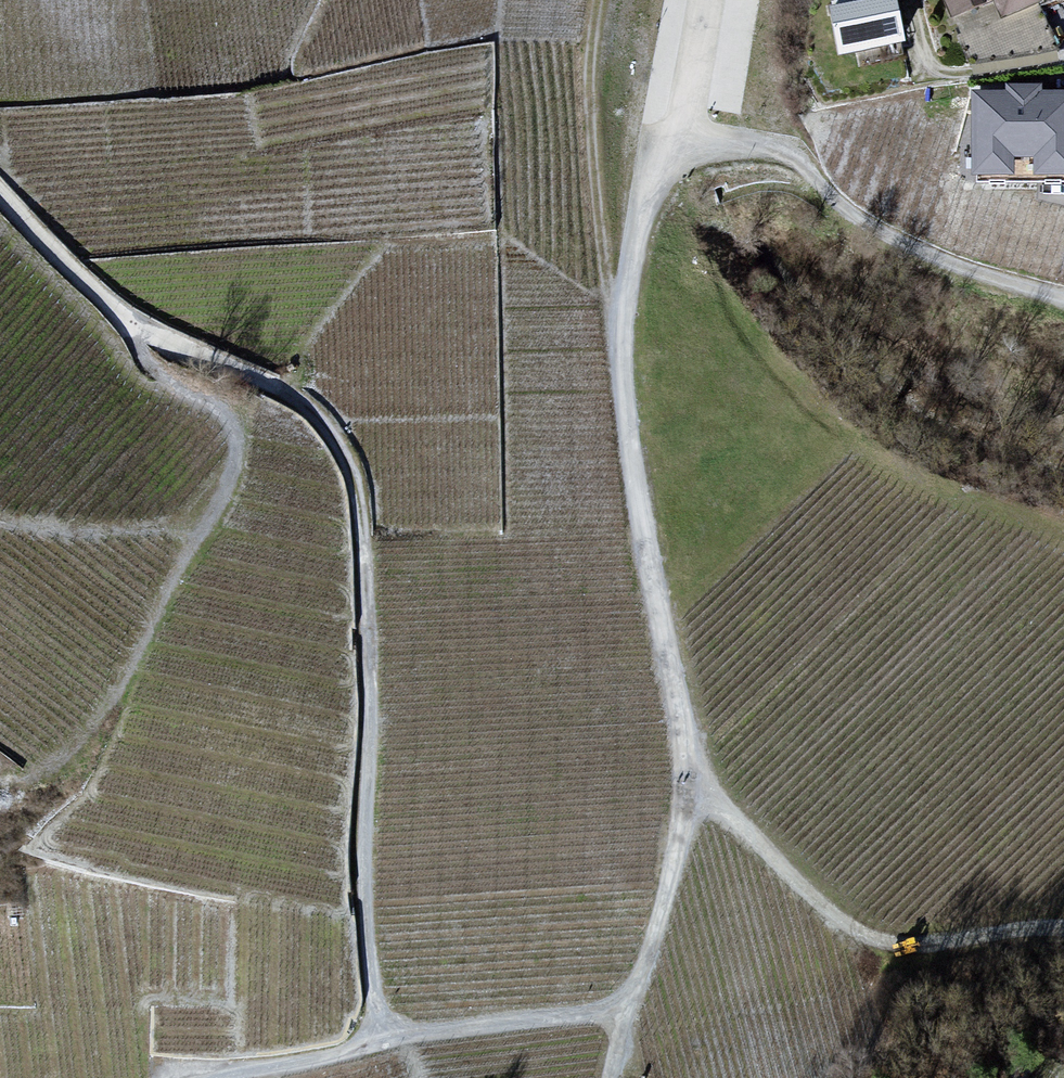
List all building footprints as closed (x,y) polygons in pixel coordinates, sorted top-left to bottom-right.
[(836,6),(844,49),(898,39),(891,0),(868,0),(836,6)] [(955,13),(989,0),(950,0),(955,13)] [(999,15),(1034,1),(1034,0),(993,0),(999,15)] [(975,91),(973,173),(1063,176),(1063,94),(975,91)]
